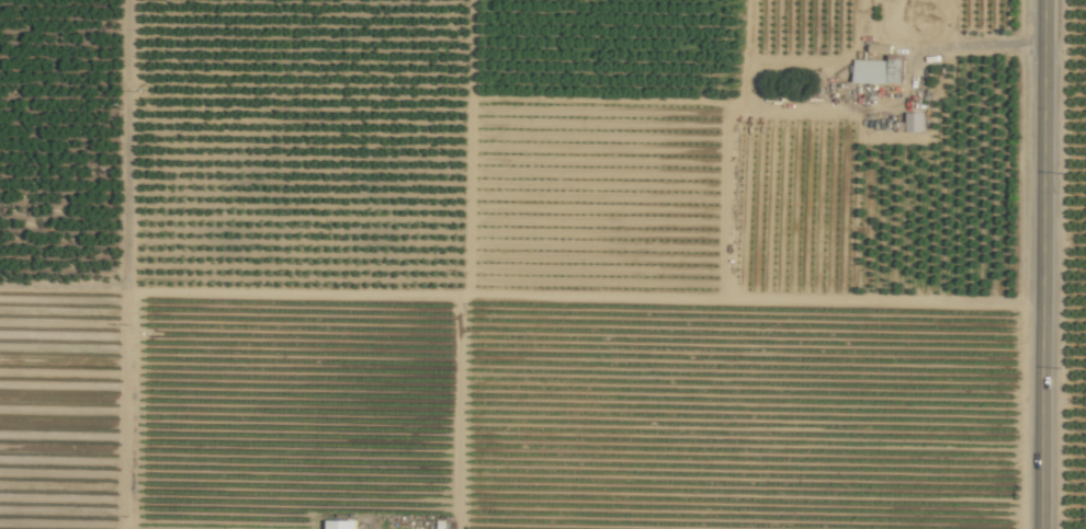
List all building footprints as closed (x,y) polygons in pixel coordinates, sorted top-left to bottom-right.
[(854,82),(902,84),(902,55),(888,55),(888,60),(854,59),(854,82)] [(905,112),(906,132),(924,131),(923,112),(905,112)] [(326,520),(326,528),(354,528),(354,519),(326,520)] [(451,521),(437,521),(436,528),(451,528),(451,521)]
